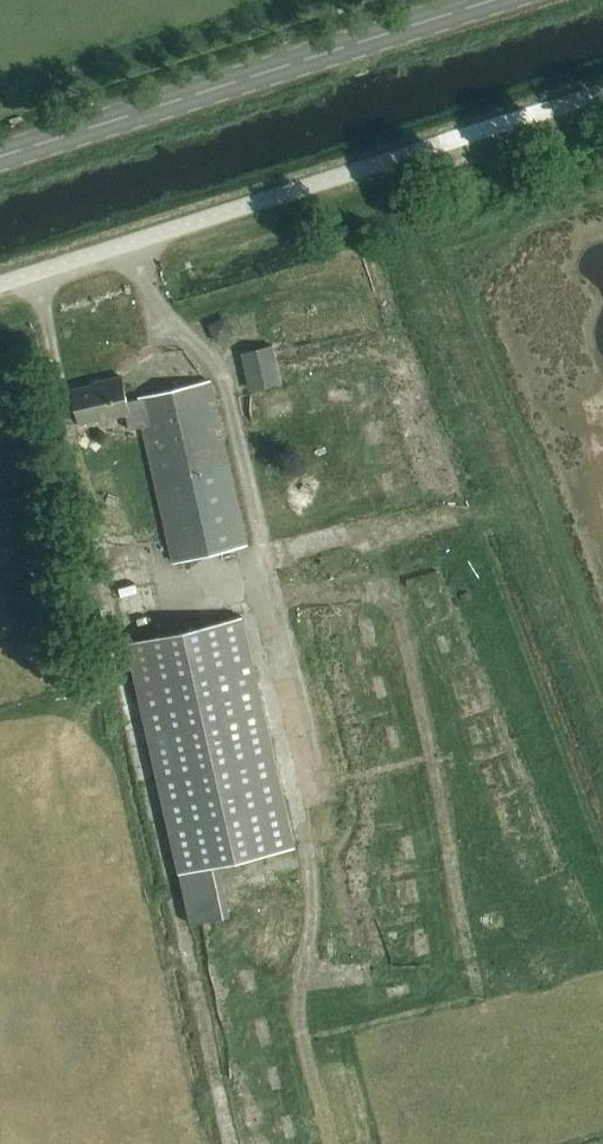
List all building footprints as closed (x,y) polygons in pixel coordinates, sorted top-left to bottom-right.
[(219,335),(237,332),(235,316),(217,318),(219,335)] [(282,341),(248,346),(253,385),(287,380),(282,341)] [(335,398),(360,399),(361,376),(336,375),(335,398)] [(80,424),(125,414),(128,413),(126,399),(121,377),(101,381),(101,383),(73,389),(80,424)] [(191,450),(175,453),(179,468),(194,465),(191,450)] [(233,911),(223,860),(300,845),(256,613),(139,635),(193,919),(233,911)] [(252,1020),(256,1045),(268,1044),(265,1019),(252,1020)]
